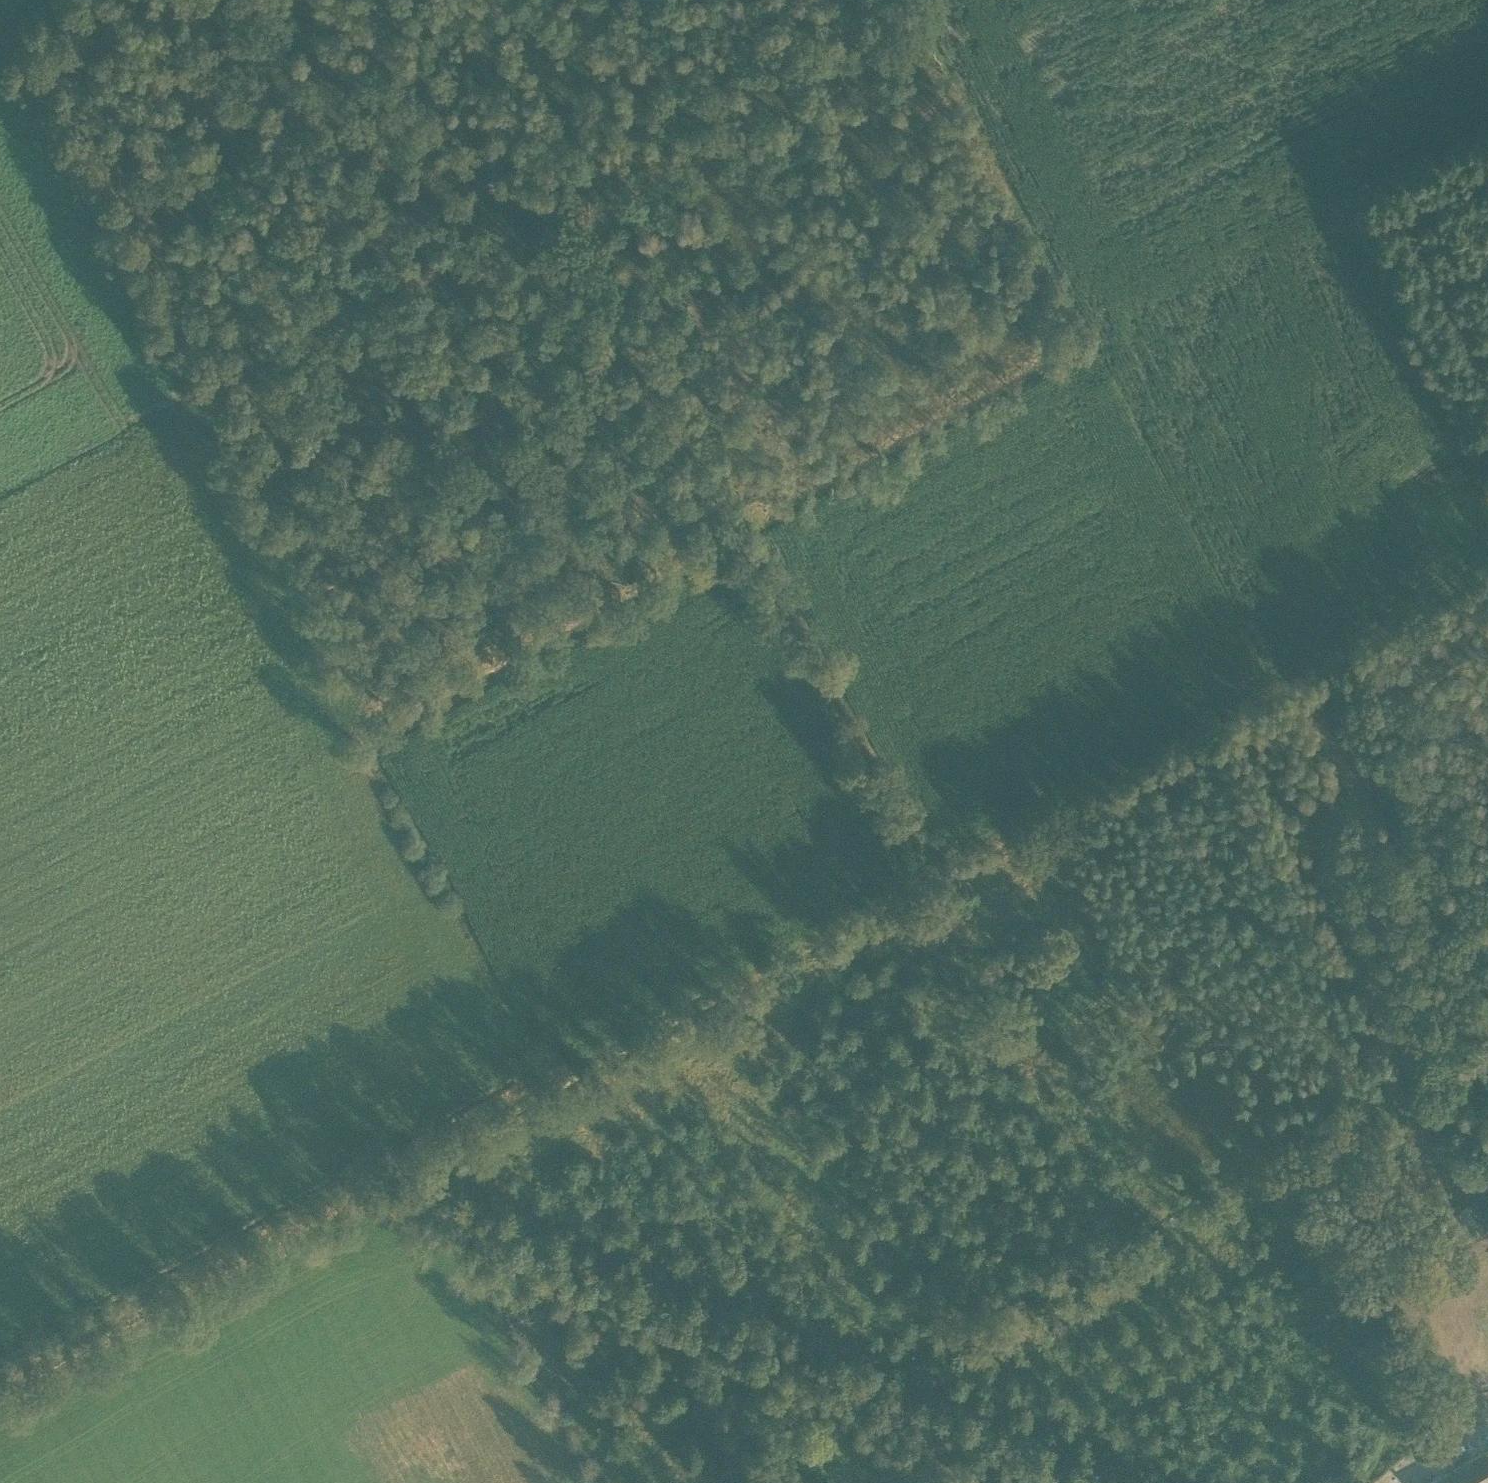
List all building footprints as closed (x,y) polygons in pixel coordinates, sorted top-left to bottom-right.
[(1487,1448),(1478,1454),(1427,1482),(1487,1482),(1487,1449),(1487,1448)]
